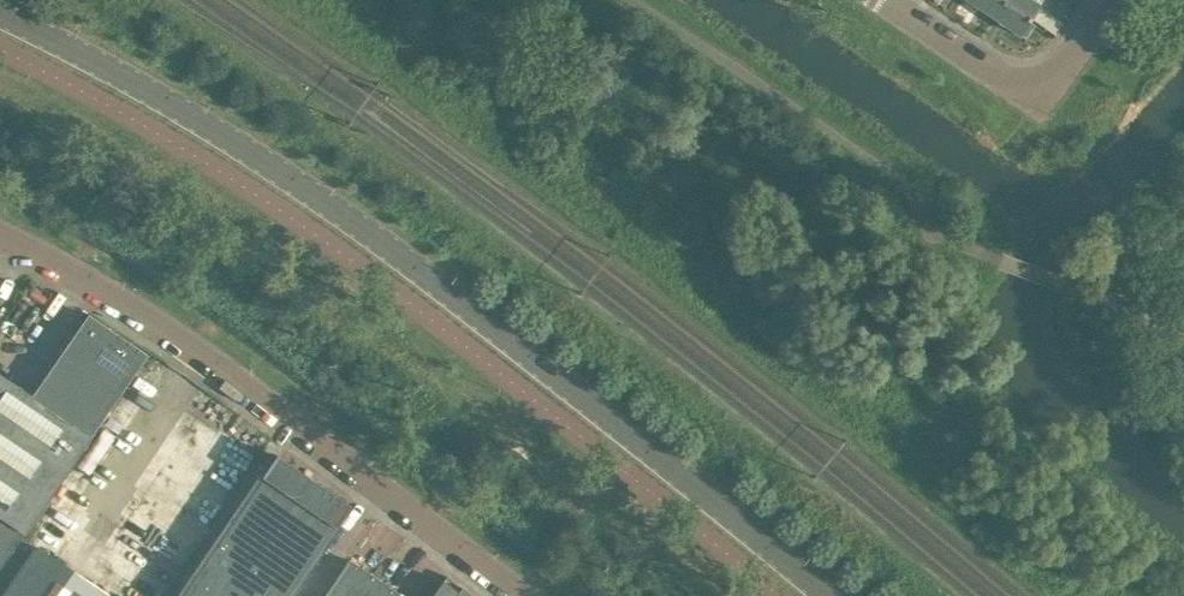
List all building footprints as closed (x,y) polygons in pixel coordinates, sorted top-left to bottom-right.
[(989,14),(998,0),(968,0),(989,14)] [(1030,0),(998,0),(989,14),(1020,35),(1021,34),(1026,37),(1034,25),(1029,22),(1032,18),(1031,17),(1038,6),(1030,0)] [(31,396),(0,374),(0,513),(26,531),(148,354),(88,313),(31,396)] [(341,528),(337,525),(351,505),(277,455),(264,474),(260,473),(176,595),(294,595),(341,528)] [(60,491),(51,507),(53,508),(41,527),(64,541),(85,506),(60,491)] [(26,531),(0,513),(0,569),(26,531)] [(1,595),(111,595),(36,545),(1,595)] [(349,559),(324,595),(404,595),(349,559)] [(432,595),(474,595),(447,575),(432,595)]
